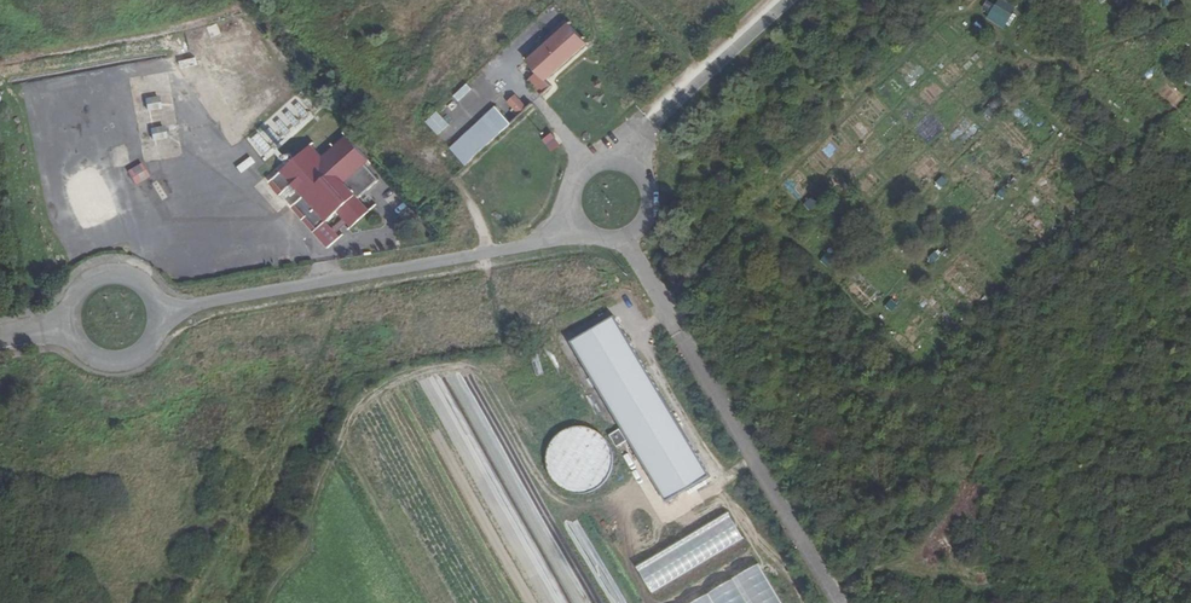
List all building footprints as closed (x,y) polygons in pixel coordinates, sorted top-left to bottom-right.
[(988,18),(1007,28),(1018,6),(1006,0),(998,0),(988,18)] [(939,33),(950,46),(962,35),(951,22),(939,33)] [(585,41),(569,25),(528,62),(539,75),(530,83),(543,97),(554,87),(548,81),(588,45),(585,41)] [(469,84),(454,94),(458,100),(473,91),(469,84)] [(515,102),(526,113),(532,107),(533,106),(523,95),(515,102)] [(158,96),(145,99),(148,111),(161,108),(158,96)] [(284,106),(287,112),(274,117),(281,133),(311,121),(302,99),(284,106)] [(425,124),(464,166),(511,126),(494,107),(478,123),(454,99),(425,124)] [(240,131),(251,123),(246,116),(235,124),(240,131)] [(430,143),(435,137),(423,124),(417,129),(430,143)] [(163,125),(151,128),(153,141),(165,138),(163,125)] [(266,157),(274,149),(259,131),(250,139),(266,157)] [(561,146),(551,134),(542,140),(552,153),(561,146)] [(319,151),(277,187),(288,200),(297,192),(308,203),(298,212),(321,237),(343,217),(358,233),(377,215),(365,203),(384,186),(370,170),(374,166),(352,143),(330,162),(319,151)] [(142,162),(127,171),(136,185),(150,177),(142,162)] [(935,182),(940,190),(949,183),(944,175),(935,182)] [(626,329),(618,317),(573,342),(580,354),(669,503),(714,476),(626,329)] [(619,475),(595,421),(541,445),(565,499),(619,475)] [(618,447),(625,443),(620,431),(612,435),(618,447)] [(729,516),(638,570),(651,593),(743,538),(729,516)] [(691,602),(778,602),(755,565),(691,602)] [(978,587),(991,584),(989,572),(976,575),(978,587)]
